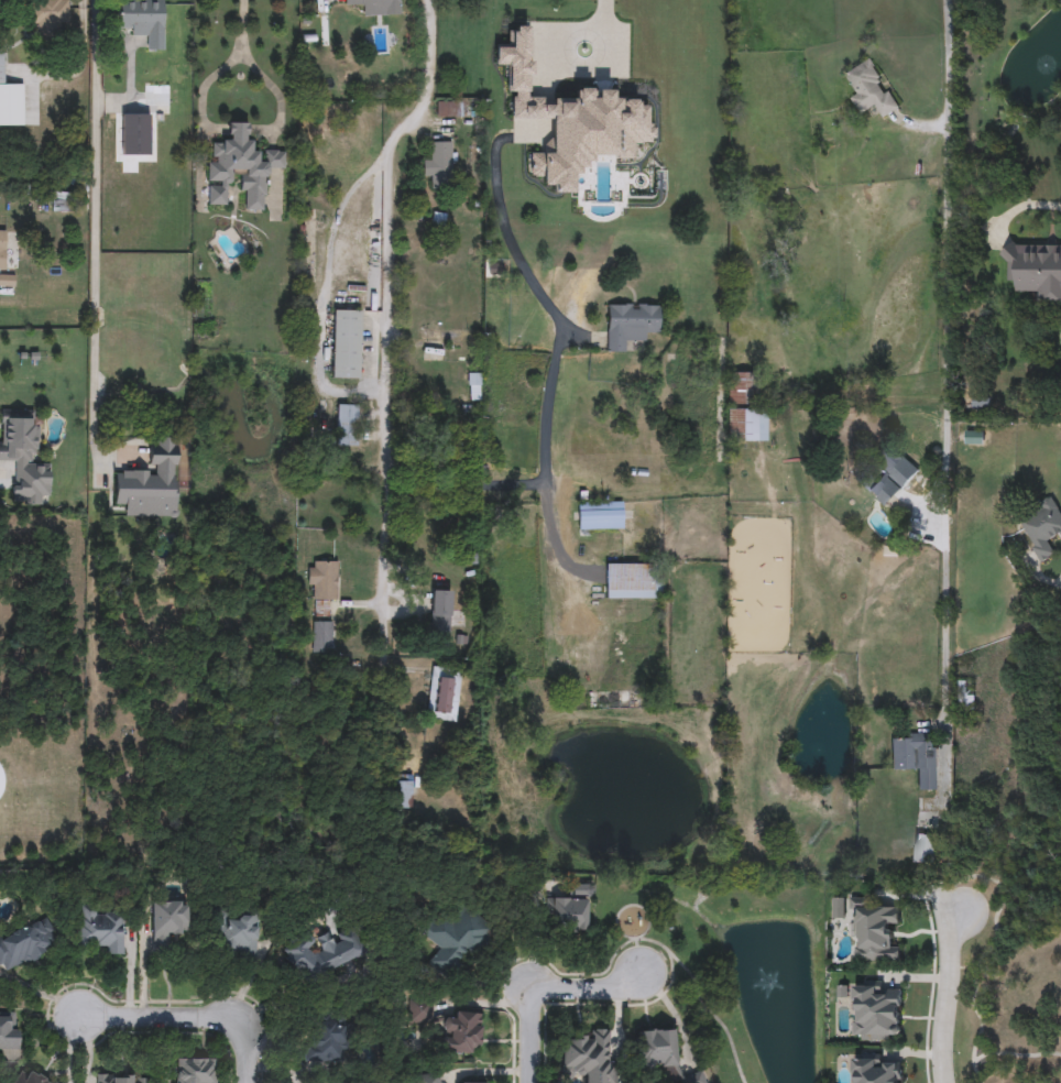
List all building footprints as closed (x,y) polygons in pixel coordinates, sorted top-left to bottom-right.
[(30,26),(30,0),(68,0),(68,26),(59,26),(59,40),(39,40),(39,26),(30,26)] [(119,29),(119,0),(163,0),(163,51),(141,51),(141,39),(130,39),(130,29),(119,29)] [(343,7),(343,0),(399,0),(400,15),(362,17),(362,6),(343,7)] [(24,127),(0,127),(0,50),(3,50),(3,85),(23,85),(24,127)] [(850,97),(858,91),(846,72),(867,57),(899,108),(879,120),(873,110),(863,117),(850,97)] [(436,118),(436,101),(461,101),(461,118),(436,118)] [(207,206),(208,142),(227,143),(228,122),(249,123),(249,150),(262,150),(285,151),(284,171),(265,169),(264,211),(244,210),(244,190),(240,190),(241,173),(229,173),(229,206),(207,206)] [(423,177),(423,153),(433,153),(433,142),(452,142),(452,188),(431,188),(431,177),(423,177)] [(52,212),(52,193),(74,193),(74,212),(52,212)] [(445,212),(445,232),(431,232),(431,212),(445,212)] [(1008,245),(1060,246),(1060,307),(1038,307),(1038,294),(1029,294),(1029,300),(1016,300),(1017,278),(1007,278),(1008,245)] [(658,304),(659,331),(647,331),(647,341),(627,341),(627,353),(606,353),(606,305),(658,304)] [(360,310),(360,379),(331,379),(332,310),(360,310)] [(428,329),(471,329),(471,342),(417,342),(416,329),(428,329)] [(728,404),(728,373),(757,373),(757,404),(728,404)] [(357,446),(337,446),(337,405),(357,405),(357,446)] [(14,462),(0,461),(0,440),(0,409),(36,411),(35,462),(50,463),(48,504),(13,503),(14,462)] [(757,409),(757,440),(729,440),(729,409),(757,409)] [(176,517),(125,517),(125,505),(114,505),(114,470),(150,471),(150,438),(176,438),(176,517)] [(901,492),(889,482),(875,499),(857,482),(890,445),(920,471),(901,492)] [(1051,496),(1060,512),(1060,536),(1050,543),(1057,553),(1042,561),(1016,518),(1051,496)] [(622,502),(622,529),(577,529),(577,502),(622,502)] [(337,561),(337,601),(326,601),(326,610),(317,610),(317,601),(308,601),(308,561),(337,561)] [(661,599),(605,599),(605,564),(661,564),(661,599)] [(450,591),(450,635),(430,635),(430,590),(450,591)] [(314,653),(314,621),(331,621),(331,653),(314,653)] [(427,718),(431,667),(460,669),(456,720),(427,718)] [(936,790),(916,790),(916,769),(892,769),(892,735),(934,734),(936,790)] [(413,776),(413,809),(393,809),(393,776),(413,776)] [(936,834),(936,864),(915,864),(915,834),(936,834)] [(586,932),(553,932),(551,898),(570,898),(570,888),(584,888),(586,932)] [(900,961),(855,962),(853,898),(868,897),(868,908),(899,907),(900,925),(890,926),(890,947),(899,947),(900,961)] [(834,917),(833,899),(843,898),(845,916),(834,917)] [(424,936),(457,899),(491,931),(447,980),(428,963),(440,950),(424,936)] [(188,901),(188,937),(171,937),(171,949),(151,949),(151,901),(188,901)] [(237,910),(237,911),(259,912),(256,958),(211,954),(215,908),(237,910)] [(122,954),(101,954),(101,944),(77,944),(78,911),(122,911),(122,954)] [(59,945),(0,973),(0,936),(45,916),(59,945)] [(305,986),(284,948),(309,933),(313,940),(328,932),(336,944),(352,934),(363,953),(305,986)] [(852,1040),(852,981),(883,981),(883,991),(901,991),(901,1040),(852,1040)] [(409,1024),(409,999),(433,999),(433,1024),(409,1024)] [(18,1052),(0,1052),(0,1013),(18,1013),(18,1052)] [(479,1014),(479,1052),(442,1052),(442,1014),(479,1014)] [(305,1037),(314,1037),(314,1018),(340,1018),(340,1061),(305,1061),(305,1037)] [(613,1030),(610,1082),(583,1082),(583,1079),(558,1077),(560,1039),(589,1040),(590,1029),(613,1030)] [(703,1073),(704,1082),(681,1082),(681,1080),(664,1081),(663,1068),(639,1069),(637,1031),(676,1029),(678,1074),(703,1073)] [(901,1064),(901,1082),(853,1082),(853,1054),(883,1054),(883,1064),(901,1064)] [(214,1059),(214,1082),(175,1082),(175,1059),(214,1059)] [(23,1072),(60,1082),(20,1082),(23,1072)] [(439,1074),(440,1082),(416,1082),(416,1075),(439,1074)]
